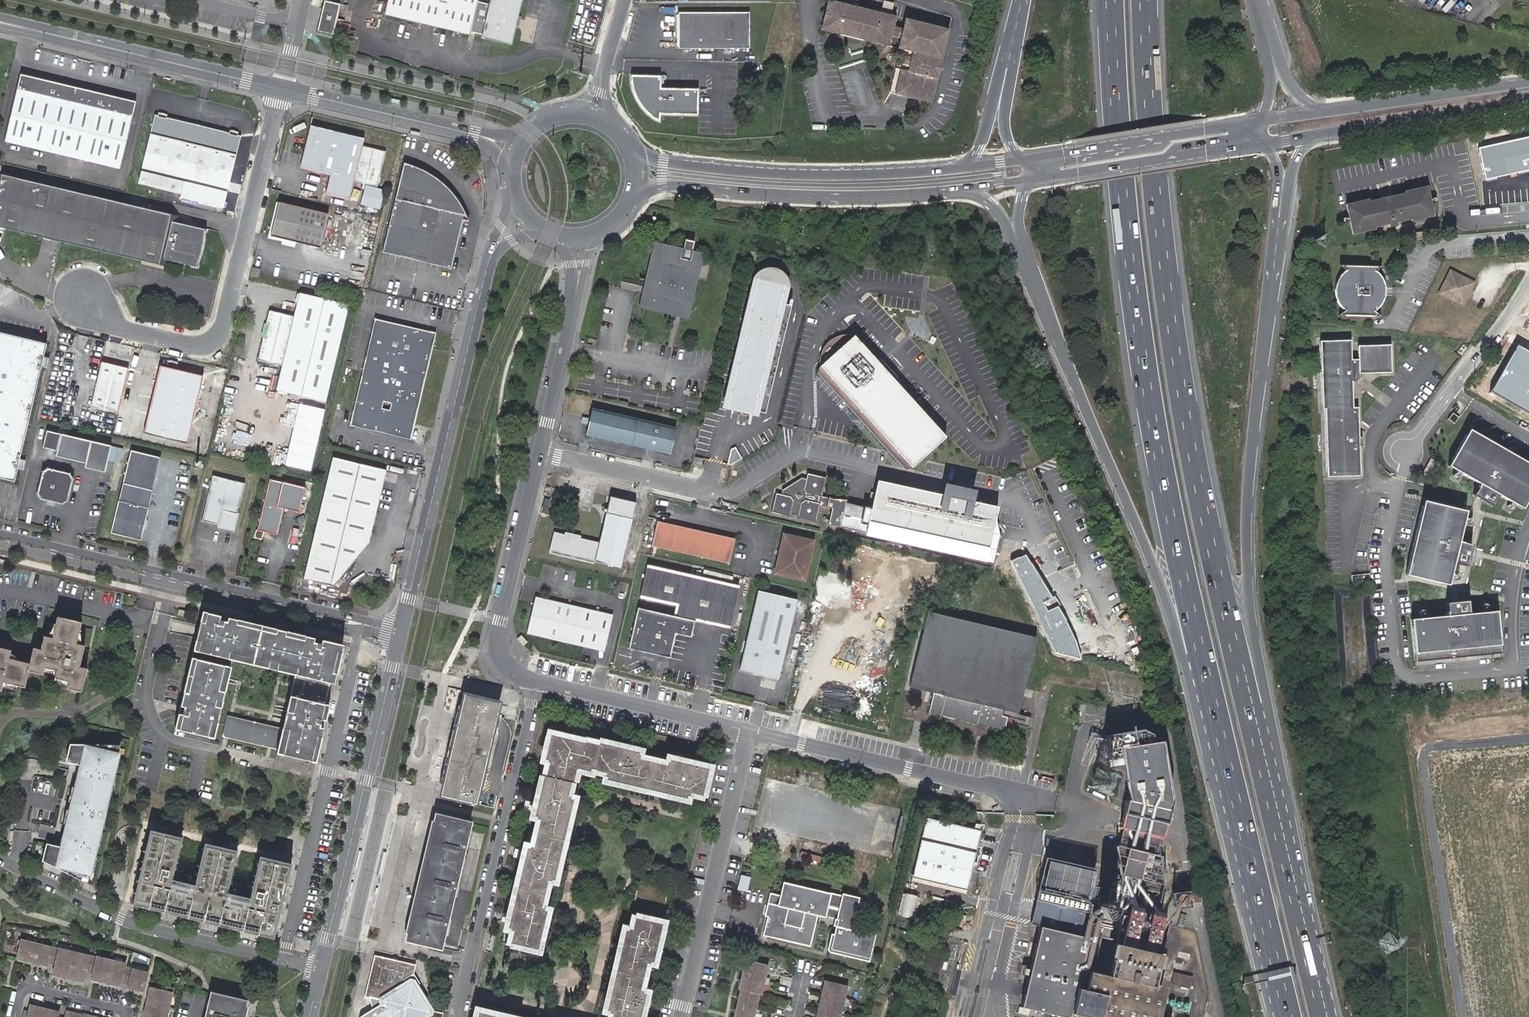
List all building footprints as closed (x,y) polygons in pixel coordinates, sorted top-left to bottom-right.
[(384,17),(469,37),(470,34),(481,37),(480,40),(510,48),(522,1),(518,0),(490,0),(489,5),(477,2),(478,0),(388,0),(384,17)] [(895,3),(881,0),(879,10),(893,13),(895,3)] [(890,35),(891,29),(894,18),(827,2),(820,31),(887,47),(890,35)] [(339,14),(341,7),(324,3),(317,34),(333,37),(339,14)] [(676,12),(676,47),(677,47),(677,48),(748,48),(748,12),(676,12)] [(895,69),(890,94),(930,104),(938,73),(935,72),(937,64),(939,65),(948,31),(904,20),(901,32),(900,38),(897,49),(908,52),(906,59),(903,58),(901,65),(904,65),(903,71),(895,69)] [(900,38),(901,32),(891,29),(890,35),(900,38)] [(20,75),(5,143),(120,170),(136,102),(20,75)] [(658,88),(658,76),(626,76),(635,101),(645,112),(658,121),(658,113),(695,113),(695,88),(658,88)] [(142,170),(227,190),(240,135),(235,134),(236,131),(228,129),(227,132),(165,118),(166,115),(159,113),(158,117),(155,116),(142,170)] [(365,144),(310,130),(303,162),(307,169),(331,174),(327,193),(352,199),(356,182),(381,188),(389,153),(364,147),(365,144)] [(405,164),(383,254),(450,271),(462,224),(470,226),(458,205),(444,189),(423,173),(405,164)] [(168,268),(169,262),(195,268),(196,268),(196,267),(196,266),(199,258),(201,250),(202,243),(203,233),(205,233),(205,232),(204,231),(178,224),(180,218),(1,175),(0,180),(0,229),(168,268)] [(1405,195),(1406,197),(1369,205),(1368,203),(1346,208),(1353,236),(1374,232),(1373,229),(1389,226),(1390,229),(1397,227),(1396,224),(1411,221),(1412,223),(1432,219),(1426,190),(1405,195)] [(327,216),(279,204),(271,237),(319,249),(327,216)] [(701,253),(692,251),(694,242),(683,239),(681,247),(653,241),(645,276),(646,277),(642,293),(643,293),(640,306),(681,315),(687,290),(692,291),(701,253)] [(260,269),(252,267),(250,276),(258,278),(259,273),(260,269)] [(1371,275),(1377,269),(1335,268),(1340,273),(1337,276),(1334,279),(1332,282),(1331,285),(1329,289),(1329,293),(1329,297),(1330,300),(1331,304),(1333,307),(1335,311),(1338,313),(1333,318),(1375,319),(1368,313),(1371,311),(1374,308),(1376,305),(1377,302),(1378,298),(1379,294),(1379,291),(1378,287),(1377,284),(1375,280),(1373,277),(1371,275)] [(1469,293),(1473,285),(1450,274),(1439,296),(1462,307),(1466,299),(1469,293)] [(767,413),(792,307),(783,305),(786,290),(786,288),(785,285),(784,283),(783,281),(782,279),(780,278),(778,276),(777,276),(775,275),(774,275),(773,275),(771,275),(768,275),(766,275),(764,276),(762,278),(760,279),(758,281),(757,283),(728,404),(743,408),(741,414),(750,416),(751,410),(756,411),(767,413)] [(686,316),(692,291),(687,290),(681,315),(686,316)] [(268,313),(264,326),(267,327),(265,337),(262,336),(256,362),(281,368),(275,393),(323,404),(346,306),(299,295),(293,319),(268,313)] [(435,339),(430,333),(381,321),(355,427),(403,439),(412,433),(419,427),(438,348),(435,339)] [(267,327),(264,326),(261,325),(259,335),(262,336),(265,337),(267,327)] [(441,335),(430,333),(435,339),(438,348),(441,335)] [(853,333),(818,365),(911,468),(946,437),(853,333)] [(13,484),(18,463),(27,426),(28,421),(46,347),(0,336),(0,481),(13,484)] [(1361,448),(1364,447),(1363,439),(1361,439),(1360,409),(1354,409),(1354,383),(1356,383),(1361,378),(1361,375),(1393,374),(1392,346),(1359,347),(1359,359),(1353,360),(1352,341),(1322,342),(1324,411),(1327,410),(1329,478),(1362,477),(1361,448)] [(1516,346),(1490,392),(1528,414),(1528,353),(1516,346)] [(116,416),(126,371),(100,365),(90,410),(116,416)] [(186,445),(202,378),(158,367),(141,434),(186,445)] [(682,430),(597,411),(591,438),(676,457),(682,430)] [(1449,417),(1455,422),(1460,415),(1454,411),(1449,417)] [(412,433),(403,439),(416,441),(419,427),(412,433)] [(1528,496),(1528,463),(1470,428),(1448,464),(1480,482),(1473,493),(1492,504),(1498,493),(1522,508),(1528,496)] [(110,446),(48,431),(44,448),(56,451),(55,456),(84,464),(84,468),(104,472),(110,446)] [(121,486),(109,536),(140,543),(151,493),(150,493),(158,460),(131,454),(124,486),(121,486)] [(739,462),(735,455),(730,458),(728,466),(732,466),(739,462)] [(1426,464),(1431,467),(1436,459),(1431,456),(1426,464)] [(704,460),(695,458),(694,465),(702,467),(704,460)] [(330,460),(305,572),(335,579),(370,546),(387,473),(330,460)] [(1422,473),(1426,475),(1431,468),(1426,465),(1422,473)] [(61,475),(46,471),(41,474),(36,496),(40,500),(61,505),(66,501),(71,480),(67,476),(61,475)] [(821,500),(826,478),(807,473),(805,479),(801,478),(782,490),(781,494),(775,493),(771,512),(790,516),(791,514),(797,515),(797,518),(815,522),(819,506),(831,509),(827,524),(986,562),(998,507),(876,480),(870,508),(846,502),(846,500),(821,500)] [(237,516),(243,488),(211,481),(210,485),(215,486),(214,491),(209,490),(201,524),(216,527),(216,530),(233,534),(238,516),(237,516)] [(269,482),(256,533),(255,533),(253,541),(261,543),(263,535),(269,536),(270,533),(275,530),(278,531),(282,512),(298,515),(304,490),(269,482)] [(610,495),(599,543),(556,533),(552,550),(622,566),(636,501),(610,495)] [(1458,539),(1465,509),(1424,498),(1405,572),(1447,583),(1452,560),(1465,564),(1470,543),(1458,539)] [(737,540),(657,522),(651,546),(732,564),(737,540)] [(815,543),(784,535),(774,574),(806,581),(815,543)] [(736,584),(646,565),(639,598),(676,606),(674,616),(637,608),(628,648),(671,658),(676,634),(691,637),(694,620),(727,627),(736,584)] [(799,601),(759,592),(740,671),(779,680),(799,601)] [(541,598),(534,603),(526,634),(584,648),(586,642),(605,646),(611,622),(592,617),(593,611),(541,598)] [(1413,658),(1498,651),(1495,609),(1467,612),(1466,599),(1444,601),(1446,613),(1409,617),(1413,658)] [(337,665),(342,646),(202,611),(173,728),(213,738),(232,660),(294,675),(281,729),(276,749),(275,754),(313,763),(337,665)] [(612,615),(593,611),(592,617),(611,622),(612,615)] [(1038,636),(930,612),(912,689),(936,695),(931,715),(1008,733),(1012,716),(1020,718),(1018,724),(1029,727),(1031,716),(1021,714),(1038,636)] [(11,687),(20,689),(23,673),(37,676),(38,670),(41,670),(52,672),(51,677),(68,681),(67,684),(67,687),(80,691),(86,667),(81,666),(78,665),(83,646),(80,645),(74,644),(78,630),(80,623),(57,617),(54,626),(51,639),(45,638),(43,637),(40,650),(33,648),(29,663),(22,662),(8,659),(9,653),(10,651),(0,648),(0,684),(11,687)] [(52,625),(45,638),(51,639),(54,626),(52,625)] [(520,634),(515,637),(520,646),(524,643),(520,634)] [(586,642),(584,648),(603,653),(605,646),(586,642)] [(22,660),(9,653),(8,659),(22,662),(22,660)] [(466,696),(442,796),(477,804),(501,704),(466,696)] [(223,736),(276,749),(281,729),(228,715),(223,736)] [(1128,855),(1118,892),(1160,903),(1163,888),(1159,858),(1172,807),(1161,738),(1145,741),(1143,731),(1105,736),(1109,762),(1123,760),(1129,803),(1123,830),(1125,830),(1119,853),(1128,855)] [(585,740),(550,732),(544,761),(546,762),(551,763),(548,776),(543,775),(533,818),(537,819),(541,819),(538,832),(534,846),(531,845),(527,844),(507,929),(511,929),(515,930),(511,945),(542,951),(551,909),(548,908),(544,907),(547,894),(550,880),(554,881),(558,882),(577,798),(572,796),(569,796),(572,782),(575,783),(578,771),(591,774),(592,769),(607,773),(606,777),(605,781),(663,794),(669,765),(658,763),(653,762),(639,759),(640,755),(641,750),(600,741),(599,744),(585,740)] [(97,841),(110,784),(108,784),(111,771),(114,771),(118,752),(98,747),(99,743),(70,743),(66,760),(84,764),(82,772),(80,771),(74,796),(76,796),(75,802),(79,803),(77,810),(73,809),(72,815),(69,814),(64,838),(66,839),(65,846),(47,842),(42,860),(68,873),(69,868),(89,873),(94,853),(92,853),(95,840),(97,841)] [(99,743),(98,747),(118,752),(120,743),(99,743)] [(668,761),(667,761),(654,758),(640,755),(639,759),(653,762),(658,763),(669,765),(668,761)] [(668,761),(669,765),(663,794),(689,800),(690,797),(691,794),(704,797),(711,766),(669,757),(668,761)] [(551,763),(546,762),(543,775),(548,776),(551,763)] [(434,815),(405,940),(442,949),(471,824),(434,815)] [(890,837),(898,839),(904,820),(897,817),(890,837)] [(970,829),(926,819),(913,879),(967,891),(980,832),(975,830),(976,826),(971,825),(970,829)] [(54,827),(40,824),(38,833),(52,836),(54,827)] [(181,837),(149,829),(131,903),(273,937),(291,863),(258,856),(248,898),(226,893),(236,850),(204,842),(193,885),(171,879),(181,837)] [(1047,857),(1031,925),(1040,926),(1080,936),(1096,870),(1047,857)] [(69,868),(68,873),(87,882),(89,873),(69,868)] [(668,888),(639,881),(634,902),(664,909),(668,888)] [(789,881),(786,894),(783,904),(776,902),(769,934),(813,943),(821,912),(830,914),(836,914),(840,917),(839,924),(841,925),(839,932),(837,932),(833,947),(835,951),(853,955),(853,952),(877,957),(882,934),(858,928),(865,897),(848,893),(847,895),(836,892),(789,881)] [(783,904),(786,894),(775,891),(772,901),(776,902),(783,904)] [(918,916),(921,896),(902,893),(899,913),(918,916)] [(1179,907),(1188,905),(1189,905),(1188,897),(1187,897),(1186,897),(1180,898),(1178,898),(1179,903),(1179,907)] [(1109,903),(1105,903),(1100,904),(1097,906),(1098,907),(1098,910),(1100,915),(1101,916),(1101,917),(1103,920),(1104,923),(1107,920),(1111,917),(1113,914),(1114,910),(1115,905),(1112,905),(1109,903)] [(646,992),(642,991),(638,989),(642,974),(644,962),(649,963),(653,964),(657,947),(659,940),(663,921),(660,921),(636,915),(632,928),(628,927),(625,926),(618,955),(612,982),(605,1012),(609,1013),(612,1014),(612,1016),(640,1016),(646,992)] [(1152,1011),(1158,989),(1155,988),(1170,927),(1123,915),(1108,975),(1092,972),(1087,990),(1076,988),(1069,1016),(1151,1016),(1152,1011)] [(1091,923),(1087,938),(1079,974),(1089,977),(1101,925),(1096,924),(1091,923)] [(1080,936),(1040,926),(1021,1006),(1065,1016),(1069,1016),(1076,988),(1079,974),(1087,938),(1080,936)] [(126,963),(97,956),(59,949),(21,941),(18,941),(17,944),(20,944),(17,957),(47,964),(48,961),(56,963),(53,973),(83,980),(86,969),(93,971),(92,977),(121,984),(121,981),(129,983),(129,986),(144,990),(148,972),(125,967),(126,963)] [(417,987),(421,984),(415,975),(418,966),(379,956),(376,959),(367,994),(367,997),(373,998),(375,1011),(364,1016),(425,1016),(427,1016),(428,1011),(429,1008),(417,987)] [(757,1012),(762,1014),(764,1004),(760,1003),(762,994),(764,995),(766,983),(771,984),(773,976),(769,974),(771,965),(749,960),(742,990),(744,990),(738,1016),(756,1016),(757,1012)] [(1192,978),(1173,973),(1171,984),(1189,988),(1192,978)] [(843,1013),(848,1015),(850,1007),(845,1006),(847,999),(852,1000),(853,993),(849,992),(850,986),(829,981),(820,1016),(843,1016),(843,1013)] [(173,988),(159,984),(158,989),(151,987),(144,1016),(149,1016),(166,1016),(173,988)] [(246,1001),(212,993),(206,1016),(242,1016),(246,1001)] [(504,1015),(476,1009),(474,1016),(504,1016),(504,1015)]
